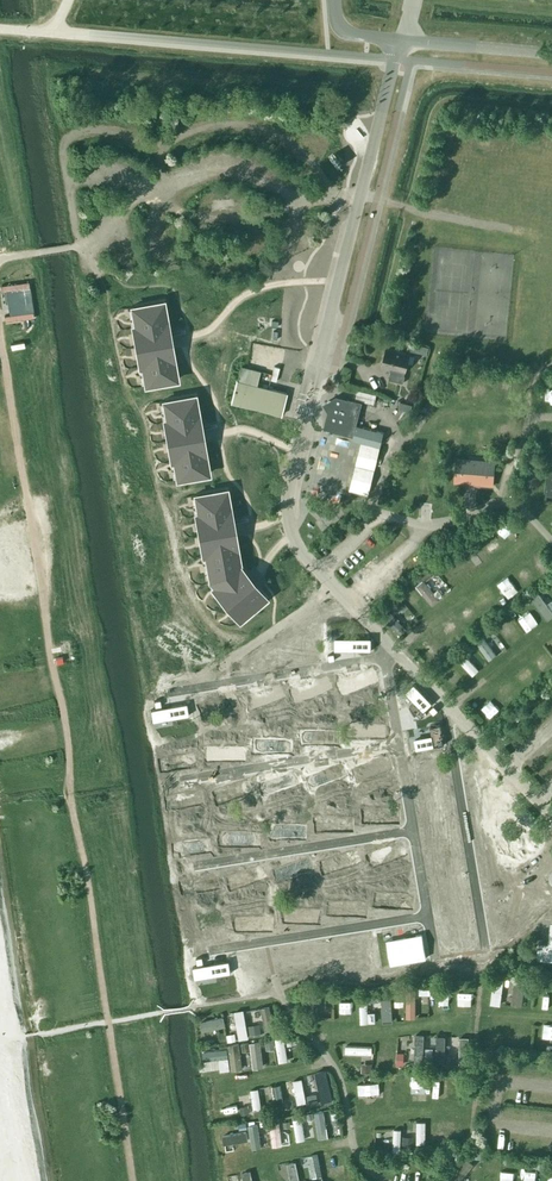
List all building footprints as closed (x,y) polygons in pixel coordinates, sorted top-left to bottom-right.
[(498,132),(474,128),(473,136),(497,139),(498,132)] [(5,321),(33,317),(29,288),(24,289),(23,282),(0,284),(1,291),(6,291),(9,315),(4,315),(5,321)] [(136,317),(133,317),(136,334),(138,333),(142,357),(140,357),(143,374),(145,373),(147,384),(176,379),(162,301),(134,306),(136,317)] [(407,346),(406,350),(415,353),(417,344),(408,342),(407,346)] [(404,375),(409,353),(386,347),(381,365),(391,367),(388,379),(403,383),(405,375),(404,375)] [(260,370),(241,365),(237,380),(236,380),(230,402),(281,416),(286,393),(256,385),(260,370)] [(551,408),(551,382),(546,382),(543,407),(551,408)] [(167,411),(164,411),(167,428),(170,428),(174,451),(171,451),(174,468),(177,468),(179,478),(208,473),(194,395),(165,400),(167,411)] [(362,441),(379,445),(380,446),(383,432),(356,425),(362,402),(347,398),(345,407),(334,404),(329,406),(332,411),(328,427),(334,428),(333,431),(353,436),(352,439),(362,441)] [(123,413),(124,427),(134,427),(133,413),(123,413)] [(378,446),(379,445),(362,441),(362,442),(361,442),(349,489),(367,494),(379,447),(378,446)] [(247,454),(248,447),(235,446),(235,454),(247,454)] [(415,463),(428,464),(428,452),(409,450),(409,459),(416,459),(415,463)] [(494,462),(456,458),(454,482),(492,485),(494,462)] [(537,493),(538,472),(525,472),(524,493),(537,493)] [(394,474),(394,482),(407,483),(407,474),(394,474)] [(415,475),(413,483),(426,487),(429,479),(415,475)] [(199,505),(196,505),(199,522),(201,522),(205,545),(203,545),(206,562),(208,562),(211,579),(221,591),(219,593),(235,611),(237,609),(242,615),(264,596),(239,566),(226,489),(197,494),(199,505)] [(253,504),(253,512),(264,513),(264,505),(253,504)] [(147,521),(150,536),(155,534),(152,520),(147,521)] [(509,521),(497,529),(501,536),(514,528),(509,521)] [(166,538),(176,537),(176,525),(165,525),(166,538)] [(176,552),(176,561),(188,561),(188,552),(176,552)] [(130,553),(130,563),(141,563),(140,553),(130,553)] [(442,569),(451,582),(465,571),(456,559),(442,569)] [(513,571),(521,581),(532,573),(525,563),(513,571)] [(441,584),(437,588),(425,575),(415,585),(432,603),(446,590),(441,584)] [(184,595),(184,581),(173,581),(173,595),(184,595)] [(193,581),(193,595),(204,595),(203,581),(193,581)] [(131,597),(143,596),(142,582),(130,583),(131,597)] [(283,587),(297,604),(303,599),(289,582),(283,587)] [(154,594),(169,595),(169,586),(154,585),(154,594)] [(401,596),(409,605),(419,596),(411,587),(401,596)] [(502,600),(512,594),(509,589),(499,596),(502,600)] [(548,620),(551,616),(551,609),(540,592),(532,598),(548,620)] [(415,601),(409,606),(414,613),(420,608),(415,601)] [(396,606),(383,613),(390,626),(403,620),(396,606)] [(471,606),(461,615),(468,624),(478,615),(471,606)] [(525,606),(516,613),(524,623),(532,616),(525,606)] [(152,624),(150,612),(138,614),(140,626),(152,624)] [(505,612),(501,618),(509,624),(514,618),(505,612)] [(172,613),(160,613),(160,625),(172,624),(172,613)] [(454,616),(447,619),(454,636),(461,632),(454,616)] [(312,617),(303,622),(311,636),(319,632),(312,617)] [(500,619),(491,625),(506,648),(515,643),(500,619)] [(292,628),(282,633),(292,651),(302,646),(292,628)] [(430,632),(423,640),(436,652),(444,644),(430,632)] [(336,641),(351,663),(359,658),(344,635),(336,641)] [(489,636),(480,645),(490,654),(499,644),(489,636)] [(470,642),(465,649),(472,655),(478,648),(470,642)] [(67,644),(61,645),(64,661),(70,660),(67,644)] [(272,644),(265,649),(276,665),(283,659),(272,644)] [(172,671),(179,669),(172,645),(165,647),(172,671)] [(199,657),(213,655),(212,647),(198,649),(199,657)] [(141,661),(165,656),(163,648),(139,652),(141,661)] [(316,655),(329,678),(338,673),(325,650),(316,655)] [(244,661),(253,676),(268,668),(259,653),(244,661)] [(466,655),(459,662),(473,675),(480,668),(466,655)] [(148,668),(159,666),(157,658),(147,660),(148,668)] [(305,660),(295,661),(297,674),(307,672),(305,660)] [(526,668),(516,677),(525,687),(535,678),(526,668)] [(289,679),(293,685),(301,680),(297,674),(289,679)] [(310,674),(302,679),(311,692),(319,686),(310,674)] [(278,685),(280,689),(270,697),(281,712),(299,699),(285,680),(278,685)] [(356,698),(363,692),(354,683),(347,689),(356,698)] [(210,686),(214,705),(221,704),(217,685),(210,686)] [(345,713),(355,708),(347,688),(337,692),(345,713)] [(198,713),(197,690),(186,691),(188,714),(198,713)] [(400,706),(404,702),(397,694),(387,703),(399,716),(405,711),(400,706)] [(153,708),(174,707),(174,695),(153,696),(153,708)] [(257,703),(273,722),(281,716),(265,697),(257,703)] [(490,721),(501,711),(492,701),(481,711),(490,721)] [(318,708),(327,721),(335,715),(326,703),(318,708)] [(311,736),(319,729),(306,716),(299,722),(311,736)] [(441,719),(434,722),(439,733),(445,730),(441,719)] [(204,747),(215,746),(215,723),(204,723),(204,747)] [(184,725),(187,749),(196,748),(193,724),(184,725)] [(223,724),(224,748),(233,748),(232,724),(223,724)] [(160,745),(180,741),(178,731),(158,735),(160,745)] [(428,758),(436,751),(418,733),(410,741),(428,758)] [(291,735),(285,740),(295,752),(301,747),(291,735)] [(431,744),(439,742),(438,735),(430,736),(431,744)] [(244,765),(234,765),(234,787),(244,787),(244,765)] [(218,767),(219,784),(228,784),(227,766),(218,767)] [(197,770),(201,795),(210,794),(206,768),(197,770)] [(165,790),(185,789),(184,778),(164,779),(165,790)] [(310,807),(316,802),(303,785),(296,790),(310,807)] [(413,795),(422,802),(426,797),(418,789),(413,795)] [(353,795),(343,801),(354,819),(364,812),(353,795)] [(364,798),(368,806),(374,804),(370,795),(364,798)] [(212,800),(193,803),(196,827),(204,826),(202,811),(213,810),(212,800)] [(225,826),(224,800),(217,800),(218,827),(225,826)] [(249,828),(248,802),(240,802),(241,828),(249,828)] [(175,809),(177,814),(171,816),(173,825),(192,819),(188,805),(175,809)] [(340,836),(349,828),(334,808),(324,816),(340,836)] [(386,848),(392,842),(378,826),(372,832),(386,848)] [(313,828),(305,836),(324,857),(332,849),(313,828)] [(334,848),(340,844),(332,834),(326,838),(334,848)] [(510,853),(519,846),(511,835),(502,843),(510,853)] [(370,864),(377,858),(358,838),(352,844),(370,864)] [(250,863),(257,865),(262,847),(254,845),(250,863)] [(230,848),(229,864),(238,865),(238,848),(230,848)] [(416,848),(409,855),(424,872),(432,865),(416,848)] [(494,869),(506,858),(497,848),(485,859),(494,869)] [(220,878),(218,850),(210,851),(212,878),(220,878)] [(308,865),(316,860),(311,853),(304,858),(308,865)] [(170,854),(170,876),(197,875),(196,854),(170,854)] [(352,881),(360,875),(344,854),(337,859),(352,881)] [(330,863),(334,873),(341,871),(338,861),(330,863)] [(324,867),(316,873),(331,893),(339,887),(324,867)] [(479,894),(487,888),(468,868),(461,875),(479,894)] [(436,877),(441,884),(450,879),(445,872),(436,877)] [(387,896),(394,888),(383,879),(377,887),(387,896)] [(308,906),(315,900),(300,881),(292,887),(308,906)] [(437,906),(444,902),(432,884),(421,892),(426,898),(430,895),(437,906)] [(238,910),(237,885),(228,886),(229,911),(238,910)] [(204,890),(180,894),(182,905),(206,901),(204,890)] [(374,922),(381,916),(364,897),(357,903),(374,922)] [(487,927),(494,922),(482,907),(475,912),(487,927)] [(338,917),(352,932),(359,925),(345,910),(338,917)] [(392,920),(407,939),(414,933),(399,915),(392,920)] [(222,925),(223,942),(234,942),(233,924),(222,925)] [(322,927),(326,939),(335,936),(331,924),(322,927)] [(462,929),(457,933),(463,941),(468,937),(462,929)] [(385,933),(379,938),(393,954),(399,949),(385,933)] [(551,944),(539,943),(537,959),(551,961),(551,936),(551,944)] [(206,949),(213,949),(212,939),(190,940),(191,954),(207,953),(206,949)] [(436,941),(431,947),(446,963),(451,958),(436,941)] [(360,945),(353,950),(365,968),(372,963),(360,945)] [(321,969),(325,965),(318,957),(314,960),(321,969)] [(255,970),(256,963),(240,963),(239,985),(247,986),(247,970),(255,970)] [(234,973),(232,965),(195,975),(197,982),(234,973)] [(491,1004),(501,1004),(503,977),(492,977),(491,1004)] [(514,978),(513,1005),(523,1005),(524,978),(514,978)] [(418,987),(406,987),(406,1019),(417,1019),(418,997),(430,997),(430,990),(418,990),(418,987)] [(404,999),(403,992),(394,993),(396,1001),(404,999)] [(440,993),(431,992),(430,1012),(439,1013),(440,993)] [(383,995),(382,1019),(391,1019),(392,996),(383,995)] [(346,1021),(346,1001),(337,1000),(337,1021),(346,1021)] [(235,1027),(246,1025),(244,1008),(233,1009),(235,1027)] [(202,1029),(224,1028),(224,1017),(202,1018),(202,1029)] [(530,1043),(531,1022),(522,1022),(521,1042),(530,1043)] [(446,1062),(445,1034),(436,1034),(436,1062),(446,1062)] [(278,1062),(287,1062),(286,1035),(277,1035),(278,1062)] [(251,1040),(252,1068),(263,1068),(262,1039),(251,1040)] [(231,1043),(229,1067),(242,1068),(243,1044),(231,1043)] [(345,1056),(371,1055),(371,1044),(345,1045),(345,1056)] [(204,1047),(204,1060),(228,1061),(229,1048),(204,1047)] [(446,1055),(446,1064),(455,1065),(456,1055),(446,1055)] [(408,1101),(419,1101),(420,1075),(409,1074),(408,1101)] [(433,1075),(433,1101),(443,1100),(442,1075),(433,1075)] [(295,1103),(305,1102),(304,1077),(295,1077),(295,1103)] [(394,1106),(394,1078),(386,1078),(385,1106),(394,1106)] [(358,1084),(357,1111),(369,1111),(369,1084),(358,1084)] [(259,1087),(250,1087),(252,1108),(260,1108),(259,1087)] [(234,1090),(213,1094),(216,1108),(229,1105),(228,1098),(235,1097),(234,1090)] [(325,1109),(316,1110),(317,1139),(326,1139),(325,1109)] [(293,1117),(296,1140),(304,1140),(302,1116),(293,1117)] [(267,1117),(257,1118),(257,1126),(251,1126),(252,1147),(264,1146),(263,1127),(268,1126),(267,1117)] [(281,1119),(270,1119),(271,1146),(283,1145),(281,1119)] [(416,1120),(417,1141),(426,1141),(425,1120),(416,1120)] [(309,1137),(316,1135),(313,1126),(306,1128),(309,1137)] [(248,1143),(247,1130),(223,1131),(224,1144),(248,1143)] [(318,1155),(310,1158),(313,1167),(321,1165),(318,1155)] [(451,1174),(461,1180),(474,1162),(464,1155),(451,1174)] [(267,1180),(276,1180),(273,1163),(265,1165),(267,1180)] [(287,1164),(291,1180),(299,1180),(295,1163),(287,1164)] [(516,1167),(503,1165),(501,1180),(510,1180),(514,1180),(516,1167)] [(255,1169),(244,1169),(244,1174),(229,1175),(229,1180),(255,1180),(255,1169)] [(538,1172),(527,1169),(524,1180),(536,1180),(538,1172)] [(492,1171),(481,1170),(479,1180),(491,1180),(492,1171)]
